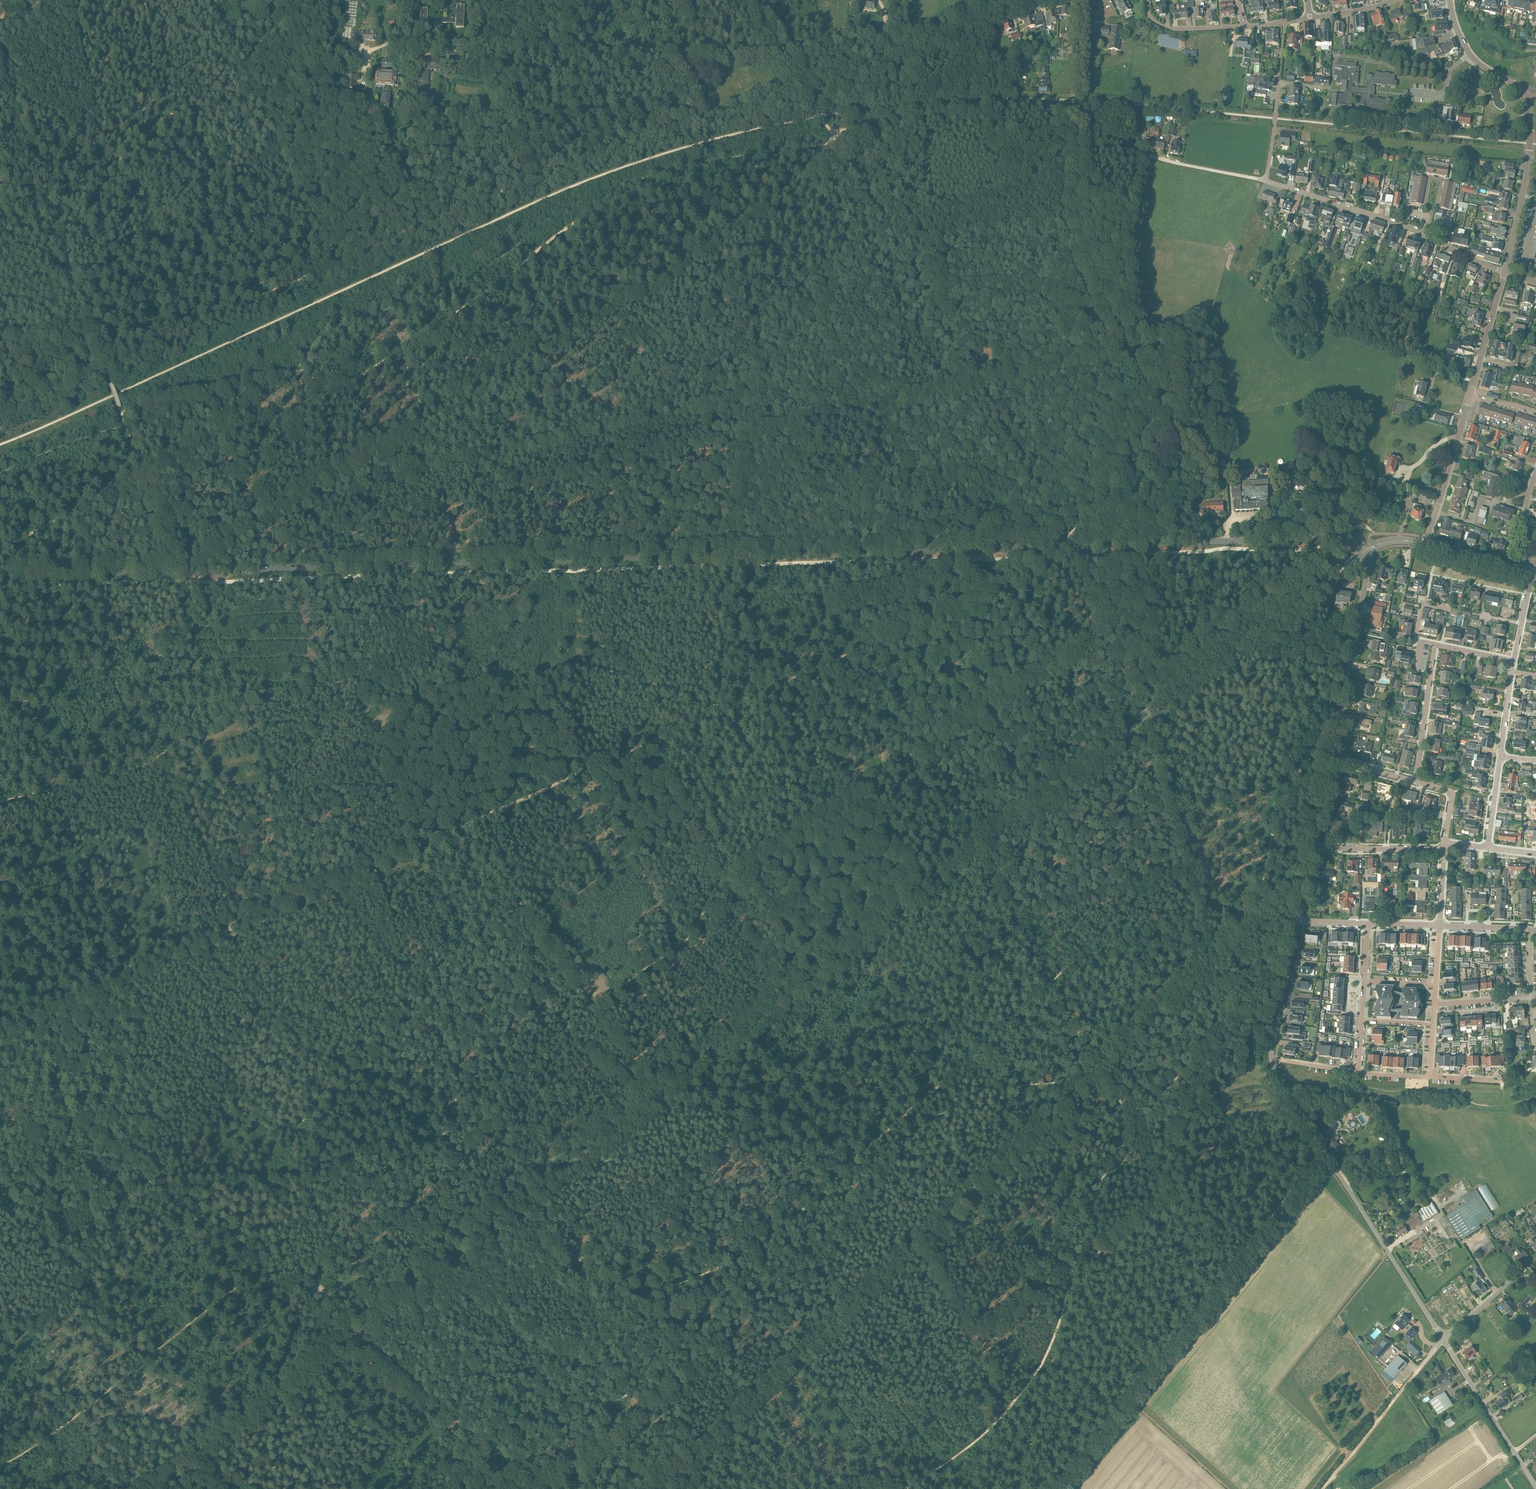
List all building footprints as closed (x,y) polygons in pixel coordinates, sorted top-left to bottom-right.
[(864,6),(864,8),(873,9),(874,1),(870,0),(865,0),(865,1),(861,1),(861,5),(864,6)] [(1117,1),(1116,1),(1122,14),(1126,12),(1131,10),(1127,0),(1119,0),(1117,1)] [(1160,11),(1160,16),(1166,15),(1166,4),(1168,4),(1167,1),(1168,1),(1168,0),(1162,0),(1162,4),(1157,4),(1157,11),(1160,11)] [(1258,13),(1259,13),(1258,9),(1256,9),(1256,10),(1255,10),(1254,6),(1255,6),(1254,0),(1249,0),(1250,7),(1250,14),(1258,13)] [(1258,13),(1264,12),(1263,5),(1262,5),(1261,0),(1260,1),(1260,0),(1256,0),(1257,6),(1255,6),(1254,6),(1255,10),(1256,10),(1256,9),(1258,9),(1259,13),(1258,13)] [(1267,4),(1268,4),(1268,5),(1269,5),(1270,11),(1279,10),(1278,2),(1277,3),(1277,0),(1266,0),(1267,4)] [(1287,9),(1297,8),(1296,0),(1286,0),(1287,9)] [(1326,0),(1316,0),(1316,1),(1319,3),(1317,6),(1320,9),(1322,5),(1326,8),(1328,4),(1325,2),(1326,0)] [(1468,1),(1470,2),(1470,3),(1476,5),(1474,8),(1478,9),(1480,3),(1477,2),(1478,0),(1469,0),(1468,1)] [(1501,7),(1498,7),(1499,0),(1486,0),(1486,4),(1482,3),(1481,10),(1485,11),(1485,9),(1496,12),(1496,13),(1499,14),(1501,7)] [(342,28),(355,29),(358,2),(346,1),(342,28)] [(1526,13),(1530,14),(1531,4),(1531,3),(1528,2),(1528,3),(1524,3),(1524,2),(1524,1),(1522,1),(1521,2),(1519,12),(1523,13),(1523,15),(1526,16),(1526,13)] [(1226,10),(1227,10),(1226,2),(1220,3),(1221,10),(1221,17),(1230,16),(1229,13),(1227,13),(1226,14),(1226,10)] [(1227,10),(1226,10),(1226,14),(1227,13),(1229,13),(1230,16),(1235,16),(1234,9),(1233,2),(1227,2),(1228,10),(1227,10)] [(1189,9),(1189,8),(1189,3),(1184,4),(1185,11),(1180,11),(1181,19),(1188,18),(1186,9),(1189,9)] [(1412,6),(1414,13),(1425,11),(1423,4),(1412,6)] [(420,8),(420,31),(427,31),(427,27),(439,27),(440,23),(457,23),(456,28),(460,28),(460,27),(461,28),(464,28),(465,6),(462,6),(460,6),(457,5),(457,16),(453,16),(447,17),(439,19),(435,20),(428,20),(428,9),(425,9),(424,9),(424,8),(420,8)] [(1181,19),(1180,11),(1175,12),(1174,5),(1169,6),(1170,11),(1173,11),(1174,20),(1181,19)] [(1056,16),(1062,14),(1062,15),(1068,15),(1068,7),(1062,6),(1062,8),(1055,10),(1056,16)] [(1202,6),(1198,6),(1198,10),(1195,10),(1196,19),(1203,18),(1202,14),(1203,14),(1203,10),(1202,6)] [(1046,17),(1047,28),(1052,26),(1050,21),(1055,20),(1055,22),(1058,21),(1057,17),(1056,17),(1054,10),(1053,11),(1053,10),(1049,11),(1049,12),(1046,12),(1048,17),(1046,18),(1046,17)] [(1403,16),(1401,10),(1391,13),(1393,20),(1403,16)] [(1432,20),(1444,19),(1443,12),(1437,13),(1436,10),(1429,11),(1430,20),(1432,20)] [(1376,13),(1379,25),(1383,24),(1382,21),(1384,20),(1381,11),(1376,13)] [(1033,15),(1023,18),(1025,28),(1028,27),(1035,26),(1035,25),(1036,24),(1037,27),(1044,25),(1041,13),(1039,14),(1039,13),(1036,13),(1036,15),(1033,15)] [(1374,26),(1379,25),(1376,13),(1371,15),(1374,26)] [(1217,23),(1215,14),(1208,15),(1209,24),(1217,23)] [(1364,17),(1356,17),(1356,18),(1353,18),(1354,35),(1357,35),(1357,32),(1365,32),(1364,29),(1365,29),(1364,17)] [(1005,31),(1008,30),(1009,33),(1013,32),(1013,29),(1012,27),(1010,21),(1003,23),(1004,25),(1000,26),(1002,32),(1005,31)] [(1313,43),(1318,43),(1317,31),(1315,31),(1315,24),(1312,24),(1312,23),(1309,23),(1309,24),(1308,24),(1308,23),(1305,23),(1305,24),(1304,24),(1305,37),(1305,38),(1306,38),(1307,38),(1308,38),(1309,37),(1313,37),(1313,43)] [(1321,31),(1317,31),(1318,43),(1321,43),(1322,43),(1321,34),(1329,34),(1329,23),(1321,23),(1321,31)] [(1343,24),(1336,23),(1335,33),(1345,33),(1345,27),(1343,27),(1343,24)] [(1447,24),(1435,26),(1436,32),(1433,32),(1434,36),(1440,35),(1440,32),(1448,31),(1447,24)] [(1092,35),(1108,37),(1108,36),(1111,36),(1109,49),(1119,50),(1121,27),(1112,26),(1111,28),(1109,28),(1109,27),(1093,25),(1093,26),(1092,35)] [(370,32),(370,33),(353,33),(352,40),(370,41),(370,42),(376,42),(376,32),(370,32)] [(1020,39),(1019,32),(1011,34),(1012,41),(1020,39)] [(1290,35),(1289,45),(1293,46),(1293,49),(1297,49),(1297,46),(1298,36),(1294,36),(1294,35),(1290,34),(1290,35)] [(1329,34),(1321,34),(1322,43),(1321,43),(1321,47),(1329,46),(1329,42),(1329,34)] [(1435,46),(1436,46),(1436,45),(1435,38),(1433,39),(1433,37),(1428,38),(1416,39),(1417,51),(1418,57),(1422,56),(1426,55),(1424,49),(1435,46)] [(1234,42),(1233,47),(1243,48),(1243,49),(1245,49),(1244,58),(1249,59),(1250,51),(1251,42),(1248,42),(1248,39),(1239,38),(1238,43),(1234,42)] [(1449,42),(1444,45),(1449,52),(1452,51),(1453,54),(1456,53),(1455,50),(1457,49),(1454,39),(1448,41),(1449,42)] [(1449,52),(1444,45),(1436,49),(1433,51),(1436,55),(1441,52),(1443,55),(1449,52)] [(1435,46),(1424,49),(1426,55),(1429,54),(1429,53),(1430,53),(1433,51),(1436,49),(1435,46)] [(463,54),(450,53),(449,61),(463,62),(463,54)] [(418,64),(417,95),(428,96),(429,70),(441,71),(442,61),(442,60),(423,59),(423,61),(423,64),(421,64),(418,64)] [(389,73),(390,67),(392,68),(393,61),(380,60),(379,66),(381,66),(380,72),(376,72),(375,85),(374,91),(379,91),(379,88),(384,89),(384,92),(381,92),(380,106),(389,107),(390,93),(387,92),(388,86),(394,87),(394,86),(397,87),(399,74),(389,73)] [(1329,99),(1329,105),(1336,106),(1336,105),(1337,105),(1337,109),(1352,111),(1352,106),(1351,106),(1351,104),(1351,105),(1352,94),(1362,95),(1361,100),(1360,100),(1360,105),(1365,106),(1365,105),(1367,105),(1366,110),(1371,110),(1372,110),(1377,110),(1377,111),(1382,111),(1387,111),(1388,105),(1391,105),(1391,100),(1386,99),(1386,100),(1384,100),(1381,99),(1376,98),(1376,99),(1371,98),(1371,96),(1374,96),(1375,87),(1374,87),(1374,84),(1382,85),(1387,86),(1387,85),(1390,86),(1392,86),(1392,87),(1397,87),(1397,81),(1395,81),(1395,75),(1390,74),(1385,73),(1385,74),(1380,73),(1374,72),(1374,77),(1373,77),(1373,76),(1367,75),(1367,80),(1367,86),(1367,89),(1361,88),(1361,90),(1359,90),(1360,89),(1360,88),(1356,88),(1353,87),(1354,83),(1358,83),(1359,73),(1359,72),(1359,73),(1359,67),(1356,67),(1357,64),(1337,62),(1337,66),(1337,68),(1336,68),(1334,75),(1337,76),(1337,80),(1337,83),(1342,84),(1341,90),(1346,91),(1346,95),(1333,93),(1332,99),(1329,99)] [(348,75),(347,88),(354,89),(355,76),(348,75)] [(1038,83),(1038,86),(1040,86),(1040,93),(1050,93),(1050,88),(1049,88),(1049,86),(1048,86),(1048,85),(1049,80),(1040,80),(1040,82),(1040,83),(1038,83)] [(1251,82),(1250,85),(1254,86),(1258,86),(1258,93),(1257,94),(1266,95),(1266,91),(1267,91),(1270,91),(1271,84),(1263,84),(1259,83),(1258,83),(1251,82)] [(1289,97),(1288,97),(1288,104),(1298,105),(1300,105),(1301,102),(1301,96),(1299,96),(1299,93),(1300,93),(1301,87),(1291,86),(1289,97)] [(1433,117),(1433,121),(1442,122),(1443,120),(1446,120),(1446,121),(1447,121),(1455,122),(1455,119),(1456,108),(1450,108),(1448,107),(1444,107),(1443,112),(1443,115),(1440,114),(1441,112),(1441,109),(1436,108),(1434,108),(1433,117)] [(1470,125),(1471,116),(1460,115),(1459,124),(1470,125)] [(1157,150),(1158,140),(1159,128),(1154,127),(1152,141),(1151,141),(1150,148),(1157,150)] [(1296,137),(1296,134),(1287,132),(1286,136),(1281,135),(1280,145),(1282,145),(1282,146),(1282,145),(1283,145),(1283,146),(1283,145),(1289,146),(1291,137),(1296,137)] [(1169,139),(1170,136),(1170,135),(1166,134),(1165,141),(1164,141),(1158,140),(1157,150),(1163,151),(1164,145),(1168,145),(1169,139)] [(1179,146),(1180,142),(1172,141),(1170,152),(1179,154),(1180,146),(1179,146)] [(1282,168),(1280,168),(1277,175),(1285,177),(1288,167),(1283,166),(1282,168)] [(1514,179),(1516,172),(1512,171),(1513,169),(1506,167),(1505,170),(1507,171),(1506,177),(1514,179)] [(1322,189),(1323,179),(1317,178),(1318,172),(1313,172),(1312,181),(1314,182),(1314,188),(1322,189)] [(1297,174),(1296,182),(1307,184),(1309,176),(1297,174)] [(1362,185),(1361,188),(1364,189),(1365,189),(1366,186),(1367,186),(1367,181),(1375,182),(1374,187),(1379,188),(1380,177),(1365,175),(1364,181),(1364,185),(1362,185)] [(1331,188),(1329,197),(1336,198),(1338,190),(1340,180),(1341,178),(1336,177),(1335,184),(1334,184),(1333,189),(1331,188)] [(1338,190),(1336,198),(1343,200),(1345,191),(1341,190),(1343,184),(1343,180),(1340,180),(1338,190)] [(1359,194),(1361,185),(1355,183),(1353,193),(1359,194)] [(1365,196),(1364,201),(1376,203),(1377,198),(1378,192),(1379,192),(1379,189),(1378,189),(1378,188),(1374,187),(1374,189),(1373,189),(1373,190),(1370,189),(1370,191),(1366,190),(1365,196)] [(1386,204),(1389,190),(1385,190),(1385,192),(1384,196),(1382,195),(1380,203),(1386,204)] [(1277,199),(1274,198),(1275,195),(1265,192),(1262,199),(1272,202),(1271,204),(1275,205),(1277,199)] [(1402,195),(1395,194),(1393,205),(1400,207),(1402,195)] [(1502,198),(1489,196),(1488,195),(1487,198),(1490,199),(1509,203),(1510,195),(1503,194),(1502,198)] [(1281,201),(1284,202),(1283,206),(1286,207),(1285,211),(1290,212),(1291,209),(1293,203),(1291,202),(1292,201),(1285,199),(1282,198),(1281,201)] [(1500,206),(1500,208),(1508,210),(1508,206),(1509,203),(1490,199),(1489,202),(1492,203),(1492,204),(1500,206)] [(1303,206),(1301,212),(1304,213),(1303,218),(1306,219),(1305,220),(1309,222),(1315,224),(1317,218),(1315,217),(1318,208),(1311,206),(1310,208),(1303,206)] [(1324,226),(1324,225),(1330,209),(1325,207),(1322,217),(1321,221),(1322,221),(1321,225),(1324,226)] [(1324,226),(1325,226),(1324,227),(1327,228),(1328,226),(1329,226),(1330,224),(1329,223),(1330,220),(1331,220),(1335,211),(1330,209),(1326,218),(1325,222),(1324,225),(1324,226)] [(1337,222),(1336,226),(1339,227),(1339,229),(1339,230),(1340,231),(1341,231),(1342,227),(1343,223),(1346,216),(1345,216),(1346,214),(1343,213),(1342,215),(1340,214),(1337,222)] [(1495,213),(1493,221),(1504,223),(1506,216),(1495,213)] [(1295,216),(1289,215),(1286,222),(1287,222),(1286,226),(1290,227),(1291,223),(1292,224),(1295,216)] [(1346,216),(1342,227),(1346,228),(1348,228),(1349,225),(1352,218),(1346,216)] [(1442,217),(1436,216),(1434,228),(1439,229),(1442,217)] [(1447,218),(1442,217),(1439,229),(1444,230),(1447,218)] [(1356,219),(1351,231),(1360,234),(1365,222),(1366,221),(1358,218),(1357,219),(1356,219)] [(1447,218),(1444,230),(1450,232),(1452,219),(1447,218)] [(1385,225),(1373,221),(1370,230),(1382,234),(1385,225)] [(1401,230),(1392,227),(1387,241),(1396,244),(1401,230)] [(1492,229),(1491,232),(1505,235),(1505,233),(1506,233),(1507,231),(1506,230),(1506,229),(1499,228),(1495,227),(1494,230),(1492,229)] [(1452,243),(1460,245),(1462,236),(1463,230),(1454,228),(1452,235),(1454,235),(1452,243)] [(1336,230),(1332,229),(1327,242),(1331,244),(1336,230)] [(1463,230),(1462,236),(1460,245),(1467,247),(1469,237),(1470,232),(1463,230)] [(1505,237),(1505,236),(1505,235),(1491,232),(1491,234),(1491,235),(1497,236),(1496,239),(1504,240),(1505,239),(1505,237)] [(1371,243),(1374,237),(1364,233),(1362,239),(1366,241),(1371,243)] [(1412,238),(1409,237),(1405,248),(1412,250),(1416,238),(1412,237),(1412,238)] [(1419,239),(1416,238),(1412,250),(1415,251),(1414,254),(1417,255),(1421,241),(1418,240),(1419,239)] [(1493,242),(1491,249),(1501,252),(1503,245),(1493,242)] [(1433,246),(1426,244),(1422,257),(1429,259),(1433,246)] [(1355,249),(1347,246),(1345,253),(1352,256),(1355,249)] [(1471,254),(1484,257),(1483,260),(1499,265),(1501,256),(1484,251),(1479,250),(1480,248),(1478,247),(1473,246),(1471,253),(1471,254)] [(1442,261),(1444,255),(1438,253),(1433,266),(1434,267),(1434,269),(1437,270),(1438,268),(1441,261),(1442,261)] [(1450,258),(1444,255),(1442,261),(1443,261),(1440,269),(1441,269),(1440,272),(1444,274),(1445,271),(1446,271),(1450,258)] [(1416,259),(1412,269),(1417,271),(1421,260),(1416,259)] [(1346,276),(1349,265),(1340,262),(1338,269),(1342,270),(1340,275),(1346,276)] [(1451,276),(1455,277),(1460,278),(1465,265),(1461,263),(1460,266),(1455,264),(1451,276)] [(1474,277),(1475,274),(1478,268),(1471,264),(1468,271),(1471,272),(1470,274),(1469,275),(1474,277)] [(1490,277),(1483,274),(1481,279),(1480,279),(1478,283),(1486,286),(1490,277)] [(1525,293),(1523,303),(1524,303),(1523,307),(1524,307),(1527,308),(1527,307),(1531,308),(1531,307),(1532,307),(1532,305),(1531,304),(1532,303),(1533,295),(1525,293)] [(1479,310),(1477,309),(1473,308),(1470,317),(1474,318),(1482,321),(1484,315),(1478,313),(1479,310)] [(1482,321),(1474,318),(1473,323),(1469,322),(1468,327),(1474,329),(1475,325),(1481,327),(1482,321)] [(1513,331),(1525,333),(1526,326),(1514,324),(1513,331)] [(1525,333),(1513,331),(1512,338),(1515,338),(1524,340),(1525,333)] [(1464,338),(1462,346),(1474,349),(1477,340),(1470,337),(1469,340),(1464,338)] [(1453,345),(1453,346),(1459,348),(1459,347),(1460,347),(1461,341),(1454,339),(1453,339),(1451,343),(1453,344),(1452,345),(1453,345)] [(1497,359),(1500,344),(1495,343),(1494,348),(1492,348),(1491,357),(1497,359)] [(1500,344),(1497,359),(1504,360),(1507,345),(1500,344)] [(1507,345),(1504,360),(1511,362),(1513,353),(1512,352),(1513,346),(1507,345)] [(1524,357),(1523,363),(1524,363),(1524,362),(1527,363),(1535,357),(1535,352),(1531,351),(1531,352),(1529,352),(1524,355),(1524,357)] [(1524,357),(1522,357),(1523,355),(1518,354),(1515,365),(1522,367),(1523,363),(1524,357)] [(1463,358),(1463,359),(1453,356),(1451,363),(1461,366),(1460,367),(1468,370),(1471,360),(1463,358)] [(1484,380),(1491,382),(1495,383),(1497,376),(1498,374),(1497,373),(1497,372),(1496,372),(1495,371),(1494,372),(1493,372),(1493,373),(1492,374),(1492,375),(1485,373),(1484,377),(1485,377),(1484,380)] [(1499,384),(1484,380),(1482,388),(1489,389),(1490,386),(1498,388),(1499,384)] [(1419,387),(1416,396),(1424,398),(1422,402),(1429,404),(1431,397),(1424,396),(1427,384),(1417,382),(1416,386),(1419,387)] [(1482,404),(1478,414),(1483,415),(1482,420),(1482,421),(1484,421),(1488,406),(1487,406),(1482,404)] [(1488,406),(1484,421),(1486,422),(1487,417),(1489,417),(1491,418),(1494,408),(1492,408),(1488,406)] [(1499,410),(1495,419),(1496,419),(1498,420),(1500,421),(1501,421),(1504,411),(1503,411),(1499,410)] [(1504,411),(1501,421),(1503,422),(1506,423),(1509,413),(1504,411)] [(1447,424),(1449,415),(1437,412),(1435,421),(1447,424)] [(1509,413),(1506,423),(1511,424),(1514,415),(1509,413)] [(1519,425),(1523,415),(1517,413),(1514,423),(1519,425)] [(1525,427),(1528,417),(1523,415),(1519,425),(1525,427)] [(1525,427),(1528,428),(1526,432),(1528,433),(1533,418),(1528,417),(1525,427)] [(1471,426),(1469,432),(1476,434),(1479,435),(1480,434),(1481,430),(1483,431),(1483,430),(1487,431),(1489,428),(1484,426),(1482,426),(1479,424),(1478,428),(1471,426)] [(1476,436),(1476,434),(1469,432),(1467,439),(1474,441),(1474,440),(1478,441),(1479,437),(1476,436)] [(1519,436),(1516,446),(1518,447),(1521,448),(1528,451),(1531,444),(1524,442),(1525,438),(1519,436)] [(1471,446),(1471,447),(1465,445),(1463,452),(1473,455),(1474,455),(1473,455),(1475,447),(1471,446)] [(1528,451),(1521,448),(1520,449),(1518,448),(1516,452),(1518,453),(1518,454),(1526,457),(1528,451)] [(1390,458),(1386,457),(1385,461),(1389,462),(1386,471),(1394,473),(1396,464),(1399,465),(1401,459),(1390,456),(1390,458)] [(1509,461),(1507,465),(1509,466),(1514,468),(1513,470),(1520,472),(1521,472),(1522,469),(1521,469),(1523,464),(1516,461),(1516,463),(1511,461),(1509,461)] [(1499,480),(1500,476),(1483,470),(1481,477),(1492,480),(1491,484),(1490,484),(1489,484),(1488,487),(1489,487),(1486,496),(1493,498),(1493,496),(1497,497),(1499,493),(1500,494),(1500,491),(1503,481),(1499,480)] [(1453,500),(1450,512),(1458,514),(1461,506),(1464,507),(1470,489),(1466,488),(1467,486),(1468,486),(1472,474),(1466,472),(1464,478),(1460,477),(1457,488),(1456,488),(1452,500),(1453,500)] [(1241,488),(1233,489),(1233,498),(1242,497),(1242,501),(1235,501),(1236,510),(1258,509),(1258,510),(1268,509),(1268,488),(1267,488),(1268,486),(1269,486),(1268,483),(1252,484),(1250,483),(1244,483),(1243,485),(1243,487),(1245,487),(1245,492),(1242,492),(1241,488)] [(1224,512),(1223,502),(1202,503),(1202,504),(1200,504),(1200,508),(1199,509),(1199,511),(1200,511),(1200,513),(1203,513),(1224,512)] [(1424,511),(1420,510),(1422,506),(1414,503),(1413,507),(1414,508),(1411,517),(1416,518),(1415,520),(1420,521),(1420,520),(1424,511)] [(1492,515),(1501,518),(1501,519),(1503,520),(1503,519),(1504,519),(1504,518),(1508,519),(1504,531),(1511,533),(1516,516),(1512,514),(1513,510),(1504,507),(1501,506),(1501,507),(1497,505),(1496,508),(1496,510),(1494,509),(1492,515)] [(1479,516),(1476,523),(1482,525),(1485,518),(1484,518),(1486,514),(1488,508),(1482,506),(1481,510),(1479,516)] [(1442,527),(1440,533),(1449,536),(1448,536),(1449,537),(1449,536),(1451,530),(1451,529),(1449,529),(1450,524),(1449,524),(1450,520),(1452,521),(1453,521),(1445,518),(1442,526),(1442,527)] [(1451,530),(1449,536),(1449,537),(1460,540),(1463,529),(1466,530),(1467,526),(1464,525),(1462,528),(1458,527),(1456,531),(1451,530)] [(1469,536),(1467,542),(1468,543),(1468,544),(1471,545),(1471,544),(1475,545),(1477,538),(1478,535),(1470,533),(1469,536)] [(1492,537),(1489,544),(1494,545),(1493,547),(1499,549),(1498,550),(1502,552),(1502,551),(1504,551),(1507,543),(1496,539),(1492,538),(1492,537)] [(1381,580),(1385,581),(1386,574),(1392,575),(1393,572),(1394,568),(1388,566),(1387,568),(1381,566),(1378,579),(1377,583),(1380,584),(1381,580)] [(1397,582),(1405,584),(1408,572),(1400,571),(1399,574),(1398,574),(1397,579),(1398,579),(1397,582)] [(1347,578),(1339,584),(1343,588),(1351,583),(1347,578)] [(1423,587),(1425,579),(1415,578),(1414,585),(1418,586),(1417,590),(1422,591),(1423,587)] [(1433,601),(1435,592),(1446,594),(1448,584),(1435,581),(1433,589),(1430,588),(1428,600),(1433,601)] [(1451,586),(1449,593),(1451,594),(1462,596),(1464,588),(1453,585),(1453,586),(1451,586)] [(1478,601),(1480,591),(1471,589),(1469,599),(1478,601)] [(1351,595),(1339,592),(1337,602),(1349,604),(1351,595)] [(1498,604),(1500,595),(1487,592),(1485,600),(1492,602),(1492,603),(1498,604)] [(1506,596),(1505,601),(1507,601),(1506,605),(1507,605),(1508,605),(1507,609),(1511,610),(1511,609),(1512,606),(1513,604),(1515,605),(1516,601),(1513,600),(1514,598),(1506,596)] [(1371,613),(1383,616),(1384,611),(1383,611),(1385,604),(1374,601),(1371,613)] [(1404,606),(1403,613),(1404,613),(1404,615),(1411,617),(1412,615),(1413,608),(1404,606)] [(1428,626),(1429,622),(1430,620),(1429,619),(1427,618),(1428,613),(1423,612),(1422,620),(1426,620),(1425,625),(1423,634),(1430,635),(1432,626),(1428,626)] [(1382,621),(1383,616),(1371,613),(1369,625),(1380,628),(1382,620),(1382,621)] [(1404,627),(1403,630),(1411,631),(1412,625),(1408,624),(1408,621),(1400,619),(1399,626),(1404,627)] [(1432,626),(1430,635),(1437,636),(1439,628),(1438,628),(1439,625),(1436,624),(1435,627),(1432,626)] [(1504,636),(1506,628),(1494,625),(1493,629),(1497,630),(1496,634),(1504,636)] [(1486,635),(1488,635),(1489,628),(1482,626),(1480,634),(1481,634),(1486,635)] [(1452,640),(1454,630),(1447,628),(1445,638),(1452,640)] [(1466,629),(1465,631),(1468,632),(1466,640),(1474,642),(1475,638),(1476,638),(1478,631),(1469,629),(1466,628),(1466,629)] [(1411,631),(1403,630),(1403,634),(1397,633),(1396,639),(1405,641),(1405,638),(1409,639),(1411,631)] [(1462,631),(1454,630),(1452,640),(1460,641),(1462,631)] [(1501,651),(1503,642),(1491,639),(1490,644),(1494,644),(1493,650),(1501,651)] [(1373,648),(1370,659),(1378,661),(1379,656),(1385,657),(1386,653),(1387,645),(1381,644),(1381,641),(1374,640),(1373,643),(1372,643),(1371,648),(1373,648)] [(1409,663),(1411,654),(1404,653),(1404,649),(1397,647),(1396,653),(1398,653),(1397,660),(1400,660),(1400,661),(1409,663)] [(1451,667),(1452,657),(1441,655),(1441,659),(1442,659),(1442,666),(1451,667)] [(1485,677),(1495,678),(1497,668),(1487,666),(1487,668),(1480,667),(1479,674),(1481,675),(1482,672),(1486,672),(1485,677)] [(1377,681),(1379,670),(1367,668),(1365,679),(1372,680),(1371,681),(1374,682),(1374,680),(1377,681)] [(1449,684),(1451,673),(1439,671),(1439,675),(1441,676),(1440,683),(1449,684)] [(1418,684),(1420,677),(1413,676),(1410,675),(1408,675),(1407,682),(1418,684)] [(1523,679),(1521,689),(1521,692),(1525,693),(1526,690),(1529,690),(1535,691),(1535,686),(1534,686),(1535,681),(1523,679)] [(1371,697),(1373,686),(1364,685),(1362,696),(1371,697)] [(1405,696),(1417,697),(1418,690),(1404,688),(1404,692),(1405,692),(1405,696)] [(1437,692),(1436,699),(1442,700),(1442,699),(1449,700),(1450,692),(1447,692),(1447,690),(1444,689),(1440,689),(1439,692),(1437,692)] [(1494,692),(1480,690),(1479,698),(1492,700),(1494,692)] [(1368,703),(1361,701),(1360,704),(1360,705),(1359,711),(1361,711),(1361,712),(1373,715),(1373,714),(1376,715),(1378,708),(1379,708),(1379,706),(1386,708),(1386,703),(1377,702),(1377,705),(1375,704),(1369,703),(1369,702),(1368,703)] [(1416,714),(1418,704),(1406,702),(1405,711),(1406,715),(1410,716),(1410,713),(1416,714)] [(1446,716),(1447,707),(1435,706),(1434,715),(1446,716)] [(1462,706),(1461,714),(1467,715),(1467,712),(1473,713),(1474,707),(1462,706)] [(1476,712),(1473,724),(1479,725),(1479,726),(1488,728),(1489,720),(1483,719),(1480,718),(1481,713),(1476,712)] [(1371,725),(1372,721),(1358,718),(1356,726),(1368,728),(1368,725),(1369,725),(1371,725)] [(1406,725),(1405,728),(1415,729),(1415,723),(1402,721),(1401,724),(1406,725)] [(1432,723),(1431,734),(1439,735),(1441,724),(1432,723)] [(1413,737),(1415,729),(1405,728),(1404,733),(1403,733),(1403,736),(1400,735),(1399,739),(1407,740),(1407,737),(1413,737)] [(1517,738),(1517,741),(1514,741),(1513,747),(1520,749),(1520,750),(1525,751),(1526,743),(1525,743),(1524,739),(1521,739),(1521,735),(1523,736),(1524,733),(1519,733),(1519,735),(1515,734),(1514,738),(1517,738)] [(1482,741),(1492,742),(1493,736),(1486,735),(1480,734),(1479,736),(1480,737),(1483,738),(1482,741)] [(1370,753),(1372,743),(1358,740),(1358,743),(1356,743),(1354,750),(1370,753)] [(1440,741),(1432,740),(1430,752),(1438,753),(1440,741)] [(1491,749),(1492,742),(1482,741),(1481,743),(1480,745),(1480,747),(1481,747),(1491,749)] [(1382,751),(1380,757),(1383,758),(1382,761),(1393,764),(1395,756),(1390,755),(1391,752),(1385,750),(1385,752),(1382,751)] [(1413,753),(1405,751),(1400,766),(1409,768),(1413,753)] [(1477,755),(1476,761),(1481,762),(1489,763),(1490,763),(1491,760),(1489,759),(1490,757),(1479,755),(1477,754),(1477,755)] [(1441,762),(1438,762),(1433,761),(1432,769),(1429,769),(1429,774),(1439,775),(1441,762)] [(1475,761),(1474,767),(1480,768),(1480,769),(1488,770),(1488,767),(1490,767),(1490,764),(1489,763),(1481,762),(1476,761),(1475,761)] [(1473,774),(1472,778),(1478,778),(1478,781),(1486,782),(1487,781),(1487,779),(1487,778),(1487,775),(1479,774),(1479,775),(1473,774)] [(1345,782),(1343,791),(1350,792),(1351,784),(1357,785),(1359,778),(1345,775),(1344,782),(1345,782)] [(1391,799),(1393,792),(1391,791),(1392,787),(1379,783),(1377,792),(1386,794),(1385,797),(1391,799)] [(1509,783),(1508,791),(1517,792),(1517,787),(1518,784),(1515,784),(1509,783)] [(1361,791),(1360,800),(1369,802),(1370,793),(1361,791)] [(1415,801),(1417,793),(1411,792),(1411,793),(1404,791),(1402,799),(1409,801),(1409,800),(1415,801)] [(1427,801),(1425,811),(1427,811),(1426,814),(1425,818),(1433,819),(1434,817),(1438,804),(1435,803),(1436,799),(1427,796),(1426,801),(1427,801)] [(1478,799),(1471,798),(1469,810),(1482,812),(1483,804),(1477,803),(1478,799)] [(1347,803),(1340,802),(1337,817),(1344,818),(1345,811),(1352,812),(1353,806),(1347,804),(1347,803)] [(1356,803),(1355,811),(1364,813),(1365,805),(1356,803)] [(1515,812),(1516,811),(1513,810),(1513,809),(1514,806),(1503,804),(1503,811),(1510,812),(1513,812),(1515,812)] [(1482,812),(1469,810),(1469,815),(1464,814),(1463,818),(1469,819),(1470,816),(1473,816),(1473,817),(1481,818),(1482,812)] [(1465,829),(1471,830),(1470,833),(1470,836),(1474,836),(1474,834),(1478,835),(1479,827),(1475,827),(1476,823),(1466,821),(1465,829)] [(1370,828),(1370,836),(1377,836),(1377,832),(1379,832),(1383,832),(1383,822),(1377,822),(1377,825),(1373,825),(1373,828),(1370,828)] [(1393,830),(1393,837),(1401,837),(1401,836),(1406,836),(1406,822),(1401,822),(1401,827),(1393,826),(1393,827),(1393,830)] [(1421,830),(1421,825),(1421,824),(1415,824),(1415,837),(1429,837),(1429,830),(1421,830)] [(1527,835),(1533,836),(1533,842),(1535,842),(1535,828),(1534,828),(1530,828),(1530,827),(1528,827),(1527,835)] [(1508,835),(1508,832),(1499,831),(1498,840),(1507,841),(1508,835)] [(1515,833),(1508,832),(1508,835),(1507,841),(1516,842),(1516,840),(1521,840),(1521,834),(1514,833),(1515,833)] [(1377,860),(1368,859),(1368,869),(1371,869),(1371,874),(1381,874),(1381,869),(1377,869),(1377,860)] [(1358,872),(1358,860),(1348,860),(1348,867),(1347,867),(1347,872),(1354,872),(1354,873),(1358,872)] [(1399,866),(1399,865),(1398,865),(1398,861),(1391,861),(1391,860),(1385,860),(1385,869),(1398,869),(1398,866),(1399,866)] [(1409,875),(1427,876),(1428,868),(1430,868),(1430,864),(1409,863),(1409,868),(1419,869),(1419,876),(1409,875)] [(1504,870),(1504,881),(1509,881),(1509,875),(1513,875),(1517,875),(1517,872),(1517,866),(1517,865),(1509,865),(1509,871),(1504,870)] [(1492,875),(1492,867),(1484,867),(1484,875),(1492,875)] [(1492,867),(1492,875),(1500,876),(1500,868),(1492,867)] [(1331,884),(1332,880),(1334,872),(1322,869),(1321,878),(1328,879),(1327,883),(1331,884)] [(1427,876),(1409,875),(1408,880),(1418,881),(1418,888),(1426,888),(1427,880),(1429,880),(1429,876),(1427,876)] [(1451,895),(1461,895),(1461,887),(1451,887),(1451,895)] [(1426,888),(1418,888),(1408,888),(1408,890),(1407,893),(1417,894),(1417,901),(1427,901),(1426,901),(1426,892),(1428,893),(1429,889),(1426,889),(1426,888)] [(1496,896),(1506,896),(1506,889),(1496,888),(1496,896)] [(1521,897),(1531,897),(1531,889),(1521,889),(1521,897)] [(1341,908),(1343,906),(1343,908),(1351,909),(1352,903),(1353,903),(1353,894),(1344,893),(1343,896),(1340,896),(1340,902),(1338,904),(1337,907),(1339,908),(1341,908)] [(1478,904),(1478,895),(1470,895),(1470,897),(1470,904),(1478,904)] [(1478,895),(1478,904),(1486,905),(1486,895),(1478,895)] [(1496,896),(1496,904),(1505,904),(1506,904),(1506,896),(1496,896)] [(1531,897),(1521,897),(1521,905),(1522,905),(1531,905),(1531,897)] [(1369,898),(1369,903),(1364,903),(1364,910),(1370,911),(1370,912),(1374,912),(1374,904),(1379,904),(1379,899),(1369,898)] [(1385,902),(1385,912),(1395,912),(1396,900),(1391,900),(1385,900),(1385,902)] [(1427,901),(1417,901),(1402,900),(1402,905),(1407,905),(1417,906),(1416,913),(1425,914),(1425,905),(1428,905),(1428,902),(1427,901)] [(1461,910),(1461,903),(1460,903),(1452,902),(1451,910),(1461,910)] [(1495,904),(1495,912),(1505,912),(1505,904),(1496,904),(1495,904)] [(1451,910),(1451,918),(1461,918),(1461,910),(1451,910)] [(1531,913),(1522,912),(1521,920),(1531,920),(1531,913)] [(1305,942),(1309,943),(1309,944),(1315,945),(1315,944),(1314,944),(1317,944),(1318,938),(1319,938),(1319,936),(1320,936),(1320,932),(1311,932),(1311,935),(1309,935),(1309,937),(1306,937),(1305,942)] [(1337,943),(1337,933),(1332,933),(1332,936),(1329,935),(1328,943),(1337,943)] [(1348,943),(1357,943),(1357,936),(1354,936),(1354,933),(1348,933),(1348,943)] [(1385,934),(1380,934),(1380,937),(1377,937),(1376,944),(1379,944),(1379,946),(1385,947),(1385,945),(1385,934)] [(1416,945),(1425,946),(1425,939),(1422,939),(1423,935),(1417,935),(1416,945)] [(1454,947),(1454,937),(1449,937),(1449,940),(1445,940),(1445,947),(1454,947)] [(1480,949),(1485,949),(1485,951),(1489,951),(1489,942),(1486,942),(1486,939),(1480,939),(1480,949)] [(1303,956),(1303,957),(1306,957),(1306,959),(1310,959),(1310,958),(1314,958),(1315,952),(1314,952),(1315,949),(1307,948),(1306,951),(1303,951),(1303,953),(1302,953),(1301,956),(1303,956)] [(1377,965),(1387,965),(1389,966),(1390,957),(1381,956),(1380,959),(1377,959),(1377,965)] [(1422,968),(1422,962),(1419,962),(1419,959),(1410,958),(1410,967),(1422,968)] [(1299,974),(1310,975),(1310,969),(1313,970),(1314,966),(1303,964),(1303,968),(1300,968),(1299,974)] [(1389,966),(1387,965),(1377,965),(1377,970),(1380,971),(1380,974),(1389,974),(1389,970),(1389,966)] [(1410,967),(1409,976),(1418,976),(1419,973),(1422,973),(1422,968),(1410,967)] [(1443,974),(1442,974),(1443,979),(1446,979),(1446,982),(1455,981),(1455,979),(1454,971),(1451,972),(1445,972),(1443,973),(1443,974)] [(1335,979),(1334,984),(1344,984),(1345,979),(1342,979),(1342,975),(1333,975),(1332,979),(1335,979)] [(1495,986),(1494,976),(1491,977),(1491,979),(1486,979),(1487,989),(1492,989),(1492,986),(1495,986)] [(1307,991),(1307,990),(1308,990),(1309,984),(1311,984),(1311,981),(1304,980),(1304,983),(1297,983),(1296,989),(1302,989),(1302,990),(1307,991)] [(1456,991),(1455,981),(1446,982),(1446,985),(1443,985),(1444,991),(1447,991),(1447,992),(1456,991)] [(1394,986),(1377,986),(1374,993),(1391,994),(1394,986)] [(1416,989),(1402,989),(1404,996),(1419,997),(1416,989)] [(1391,994),(1377,993),(1377,994),(1379,1000),(1378,1002),(1397,1003),(1397,1001),(1396,1001),(1393,1001),(1391,994)] [(1404,996),(1406,1003),(1423,1004),(1421,1004),(1419,997),(1404,996)] [(1306,1005),(1307,1001),(1298,999),(1298,1001),(1293,1001),(1293,1002),(1291,1002),(1291,1005),(1292,1006),(1292,1007),(1304,1008),(1304,1005),(1306,1005)] [(1377,1005),(1375,1010),(1389,1011),(1392,1005),(1395,1005),(1397,1005),(1397,1003),(1378,1002),(1378,1003),(1377,1005)] [(1423,1004),(1406,1003),(1403,1010),(1420,1012),(1423,1004)] [(1331,1005),(1330,1014),(1339,1014),(1340,1011),(1343,1011),(1343,1006),(1331,1005)] [(1375,1010),(1375,1011),(1377,1018),(1391,1019),(1389,1011),(1375,1010)] [(1403,1010),(1400,1018),(1417,1019),(1420,1012),(1403,1010)] [(1302,1016),(1304,1016),(1304,1012),(1297,1011),(1296,1015),(1297,1015),(1296,1016),(1296,1017),(1290,1016),(1290,1018),(1289,1018),(1288,1021),(1289,1021),(1289,1022),(1294,1022),(1294,1024),(1301,1024),(1301,1023),(1302,1017),(1302,1016)] [(1491,1025),(1496,1024),(1496,1026),(1500,1026),(1499,1017),(1496,1017),(1496,1014),(1490,1015),(1491,1025)] [(1444,1028),(1453,1028),(1452,1018),(1443,1019),(1443,1020),(1440,1020),(1441,1026),(1444,1025),(1444,1028)] [(1300,1026),(1300,1029),(1289,1028),(1288,1034),(1293,1034),(1292,1039),(1305,1040),(1306,1033),(1303,1033),(1303,1030),(1303,1027),(1300,1026)] [(1382,1036),(1383,1031),(1385,1031),(1385,1028),(1376,1027),(1375,1030),(1372,1030),(1372,1036),(1382,1036)] [(1454,1037),(1453,1028),(1444,1028),(1444,1031),(1441,1031),(1442,1037),(1445,1037),(1445,1038),(1454,1037)] [(1417,1039),(1418,1033),(1415,1033),(1415,1030),(1406,1029),(1405,1033),(1407,1033),(1407,1038),(1417,1039)] [(1522,1047),(1522,1053),(1527,1053),(1526,1042),(1525,1042),(1525,1035),(1515,1036),(1515,1040),(1516,1040),(1517,1047),(1522,1047)] [(1372,1036),(1372,1041),(1375,1041),(1375,1044),(1384,1045),(1384,1041),(1382,1041),(1382,1036),(1372,1036)] [(1407,1038),(1407,1043),(1405,1043),(1405,1046),(1414,1047),(1414,1044),(1417,1044),(1417,1039),(1407,1038)] [(1319,1056),(1324,1057),(1326,1047),(1326,1045),(1318,1043),(1316,1052),(1319,1053),(1319,1056)] [(1295,1056),(1295,1052),(1297,1052),(1298,1048),(1298,1046),(1287,1044),(1287,1048),(1284,1048),(1283,1054),(1286,1054),(1286,1055),(1291,1055),(1295,1056)] [(1342,1049),(1340,1059),(1346,1060),(1346,1057),(1349,1058),(1351,1048),(1342,1047),(1342,1049)] [(1445,1057),(1440,1057),(1440,1055),(1436,1054),(1436,1064),(1439,1064),(1439,1067),(1444,1067),(1445,1057)] [(1497,1067),(1502,1066),(1502,1063),(1505,1063),(1504,1054),(1500,1054),(1500,1056),(1495,1057),(1497,1067)] [(1455,1068),(1461,1068),(1461,1065),(1464,1065),(1464,1056),(1461,1056),(1461,1058),(1456,1058),(1455,1068)] [(1490,1058),(1485,1058),(1485,1056),(1481,1057),(1482,1066),(1485,1065),(1486,1068),(1491,1068),(1490,1058)] [(1332,1126),(1323,1131),(1326,1136),(1336,1130),(1335,1129),(1338,1127),(1335,1121),(1331,1124),(1332,1126)] [(1327,1142),(1334,1153),(1341,1148),(1336,1141),(1339,1139),(1337,1136),(1334,1138),(1334,1137),(1327,1142)] [(1477,1188),(1490,1211),(1499,1206),(1486,1183),(1477,1188)] [(1460,1197),(1464,1204),(1444,1214),(1459,1240),(1480,1228),(1478,1225),(1491,1217),(1475,1188),(1460,1197)] [(1418,1217),(1408,1223),(1412,1229),(1438,1213),(1432,1202),(1415,1212),(1418,1217)] [(1402,1236),(1408,1232),(1403,1225),(1398,1229),(1395,1231),(1399,1237),(1402,1235),(1402,1236)] [(1527,1229),(1533,1236),(1535,1233),(1535,1230),(1535,1229),(1532,1225),(1527,1229)] [(1480,1248),(1484,1253),(1494,1247),(1490,1241),(1480,1248)] [(1501,1250),(1504,1255),(1504,1254),(1511,1248),(1508,1244),(1505,1247),(1501,1250)] [(1516,1251),(1519,1254),(1516,1256),(1521,1262),(1528,1256),(1523,1250),(1522,1251),(1519,1248),(1516,1251)] [(1477,1268),(1473,1271),(1476,1277),(1478,1276),(1480,1280),(1483,1278),(1477,1268)] [(1472,1287),(1476,1291),(1475,1291),(1480,1296),(1487,1290),(1482,1285),(1479,1281),(1472,1287)] [(1529,1295),(1517,1306),(1520,1309),(1532,1299),(1533,1298),(1530,1294),(1529,1295)] [(1498,1306),(1498,1307),(1502,1312),(1505,1309),(1511,1316),(1518,1310),(1507,1297),(1500,1304),(1501,1304),(1498,1306)] [(1401,1318),(1395,1324),(1397,1325),(1402,1330),(1406,1326),(1405,1326),(1410,1320),(1407,1318),(1407,1315),(1404,1315),(1401,1315),(1401,1318)] [(1519,1317),(1510,1324),(1515,1331),(1524,1323),(1519,1317)] [(1406,1334),(1405,1336),(1410,1340),(1411,1338),(1412,1339),(1417,1332),(1412,1328),(1406,1334)] [(1379,1359),(1392,1344),(1384,1336),(1370,1351),(1379,1359)] [(1421,1350),(1411,1341),(1406,1347),(1415,1356),(1421,1350)] [(1468,1359),(1476,1353),(1472,1346),(1463,1352),(1468,1359)] [(1407,1365),(1397,1356),(1384,1371),(1381,1374),(1391,1382),(1393,1379),(1394,1379),(1407,1365)] [(1440,1375),(1435,1378),(1440,1385),(1442,1389),(1449,1384),(1448,1381),(1455,1376),(1450,1369),(1444,1372),(1439,1365),(1435,1367),(1440,1375)] [(1509,1399),(1507,1396),(1509,1395),(1506,1390),(1497,1396),(1500,1400),(1496,1403),(1500,1409),(1507,1405),(1505,1402),(1509,1399)] [(1454,1405),(1445,1391),(1430,1402),(1438,1415),(1454,1405)] [(1521,1394),(1513,1399),(1515,1404),(1524,1398),(1521,1394)] [(1444,1422),(1447,1426),(1453,1421),(1451,1417),(1444,1422)]
